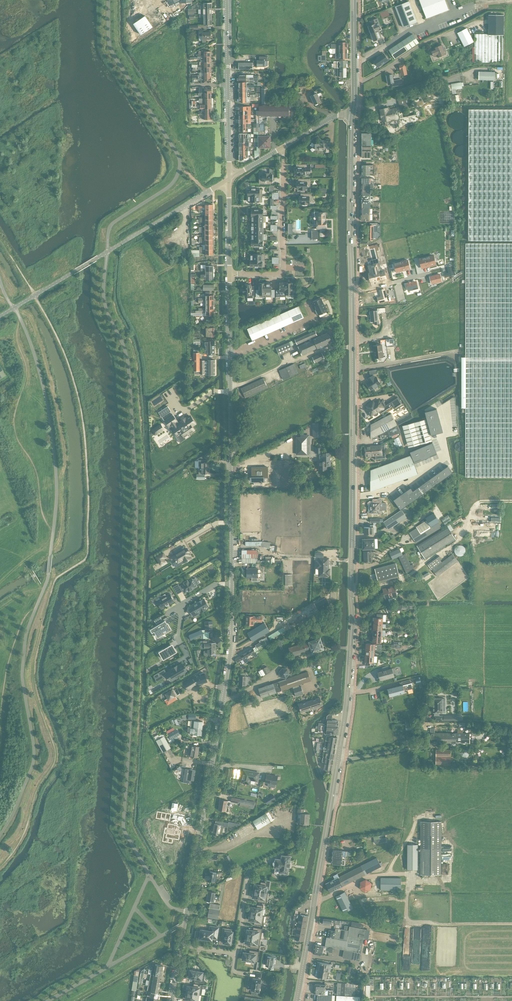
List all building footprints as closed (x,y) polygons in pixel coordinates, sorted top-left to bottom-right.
[(426,18),(449,10),(445,0),(419,0),(426,18)] [(410,1),(395,6),(403,27),(417,22),(410,1)] [(204,9),(212,9),(212,3),(207,3),(203,3),(203,5),(197,5),(197,3),(192,6),(192,9),(188,9),(188,14),(195,14),(195,9),(201,9),(204,9)] [(320,5),(305,5),(305,14),(310,14),(310,16),(318,16),(318,14),(320,14),(320,5)] [(488,35),(504,35),(504,15),(489,15),(488,35)] [(136,22),(135,22),(135,23),(134,23),(134,24),(134,25),(135,25),(135,26),(135,27),(136,27),(136,28),(137,28),(137,29),(138,29),(138,30),(138,31),(138,32),(139,32),(139,33),(139,34),(140,34),(140,35),(141,35),(141,34),(142,34),(143,34),(143,33),(144,33),(144,32),(145,32),(146,32),(146,31),(147,31),(147,30),(148,30),(149,30),(149,29),(150,29),(150,28),(151,28),(152,27),(153,27),(153,26),(152,26),(152,25),(151,25),(151,24),(151,23),(150,23),(150,22),(149,22),(149,21),(148,20),(148,19),(147,19),(147,18),(146,18),(146,17),(146,16),(145,16),(144,16),(144,17),(143,17),(142,18),(141,19),(140,19),(139,20),(138,21),(137,21),(136,22)] [(368,26),(371,33),(382,29),(377,18),(370,21),(372,25),(368,26)] [(470,36),(467,28),(459,32),(458,33),(465,46),(473,42),(470,36)] [(382,29),(371,33),(374,41),(379,39),(382,38),(380,32),(382,31),(382,29)] [(206,39),(211,39),(211,32),(203,32),(203,30),(200,30),(200,35),(203,35),(203,42),(206,42),(206,39)] [(389,50),(391,53),(395,58),(418,42),(413,34),(389,50)] [(503,63),(504,35),(488,35),(477,34),(475,35),(475,41),(475,62),(503,63)] [(431,50),(434,56),(437,55),(438,57),(446,54),(442,44),(434,48),(435,49),(431,50)] [(379,58),(374,61),(378,67),(388,60),(383,53),(378,57),(379,58)] [(253,64),(253,66),(265,66),(267,66),(268,57),(259,57),(259,60),(257,60),(253,60),(253,64)] [(405,64),(399,65),(401,76),(407,75),(405,64)] [(346,68),(337,68),(337,77),(340,77),(341,77),(341,78),(343,78),(343,77),(346,77),(346,68)] [(495,72),(479,71),(479,80),(494,80),(494,79),(497,79),(497,73),(495,73),(495,72)] [(392,83),(392,86),(393,87),(403,85),(401,79),(393,80),(392,74),(386,75),(388,83),(392,83)] [(451,84),(446,85),(447,94),(452,93),(453,94),(456,94),(455,89),(459,89),(462,88),(461,82),(451,84)] [(317,93),(316,93),(310,96),(314,104),(321,102),(317,93)] [(449,95),(451,103),(460,101),(458,95),(456,95),(455,95),(452,95),(452,94),(449,95)] [(399,106),(412,103),(411,97),(398,100),(399,106)] [(259,115),(283,115),(289,115),(289,105),(259,105),(259,110),(259,115)] [(390,119),(398,117),(396,108),(388,110),(388,108),(380,109),(382,121),(390,120),(390,119)] [(469,110),(468,240),(511,240),(511,110),(469,110)] [(250,129),(250,123),(239,123),(239,131),(248,131),(248,129),(250,129)] [(264,131),(259,132),(259,135),(259,137),(259,138),(259,142),(260,146),(260,147),(264,147),(268,147),(270,147),(269,137),(265,137),(264,131)] [(330,145),(330,141),(325,141),(325,140),(321,140),(321,143),(320,143),(320,144),(315,144),(315,149),(319,149),(319,150),(324,150),(324,151),(329,152),(329,148),(329,145),(330,145)] [(295,174),(298,174),(298,175),(303,175),(303,174),(305,174),(305,171),(308,171),(308,164),(297,164),(297,168),(295,168),(295,170),(294,170),(294,173),(295,173),(295,174)] [(370,175),(370,170),(370,165),(362,165),(362,175),(370,175)] [(259,177),(259,184),(271,184),(271,181),(272,181),(272,178),(273,178),(273,175),(269,175),(269,173),(264,173),(264,174),(262,174),(262,177),(259,177)] [(297,188),(300,188),(300,190),(305,190),(305,188),(307,189),(307,186),(310,186),(310,179),(299,179),(299,182),(297,182),(297,185),(296,185),(296,188),(297,188)] [(303,203),(303,204),(308,204),(308,203),(310,203),(310,200),(313,200),(313,194),(301,194),(301,197),(300,197),(300,199),(299,199),(299,203),(300,203),(303,203)] [(316,221),(317,224),(317,228),(327,228),(326,221),(325,221),(325,212),(318,213),(318,221),(316,221)] [(367,232),(377,232),(377,223),(370,223),(370,225),(367,225),(367,228),(367,229),(366,231),(367,232)] [(377,232),(367,232),(367,233),(366,233),(366,235),(367,236),(367,240),(367,242),(368,242),(370,242),(370,240),(373,240),(373,238),(377,238),(377,232)] [(462,357),(462,364),(462,407),(465,408),(466,476),(474,476),(511,476),(511,243),(468,243),(466,243),(466,250),(466,265),(466,268),(466,272),(466,275),(466,347),(466,357),(462,357)] [(433,256),(420,259),(422,267),(435,264),(433,256)] [(408,260),(394,263),(396,272),(403,271),(403,270),(406,269),(406,270),(410,269),(408,260)] [(372,265),(367,266),(371,281),(380,279),(386,278),(384,269),(380,270),(378,262),(372,264),(372,265)] [(450,272),(444,274),(445,277),(454,275),(452,266),(448,266),(450,272)] [(440,274),(430,277),(432,284),(442,281),(440,274)] [(265,283),(265,295),(265,297),(271,297),(275,297),(275,290),(272,290),(272,283),(269,283),(269,282),(265,282),(265,283)] [(286,295),(286,283),(286,282),(282,282),(282,283),(280,283),(280,290),(277,290),(277,297),(280,297),(286,297),(286,295)] [(265,295),(265,283),(259,283),(259,290),(256,290),(256,297),(259,297),(259,295),(265,295)] [(286,283),(286,295),(292,295),(292,297),(295,297),(295,290),(292,290),(292,283),(286,283)] [(243,288),(243,293),(245,293),(245,295),(247,295),(247,298),(254,298),(254,286),(251,286),(251,285),(248,285),(248,284),(245,284),(245,285),(245,288),(243,288)] [(323,302),(321,298),(313,302),(319,315),(323,313),(324,313),(324,312),(326,311),(322,302),(323,302)] [(299,306),(247,329),(252,340),(304,317),(299,306)] [(386,307),(377,308),(377,310),(370,311),(371,321),(374,321),(375,324),(379,324),(379,320),(378,320),(377,313),(386,312),(386,307)] [(207,336),(214,336),(214,327),(206,327),(206,329),(203,329),(203,335),(207,335),(207,336)] [(328,333),(325,333),(314,339),(313,337),(317,336),(315,331),(295,339),(297,344),(310,338),(311,340),(298,346),(302,355),(318,348),(319,348),(321,348),(323,348),(323,346),(332,342),(328,333)] [(206,350),(205,350),(205,354),(206,354),(207,354),(214,354),(214,341),(206,341),(206,350)] [(279,355),(292,349),(289,342),(276,347),(279,355)] [(383,357),(382,344),(373,346),(374,358),(383,357)] [(315,363),(324,358),(321,353),(312,357),(315,363)] [(279,370),(283,379),(298,373),(294,364),(279,370)] [(369,381),(367,383),(371,390),(374,388),(375,389),(378,387),(377,386),(381,384),(376,377),(375,378),(373,375),(367,379),(369,381)] [(245,398),(267,388),(263,378),(241,389),(245,398)] [(373,400),(365,406),(366,408),(365,408),(371,417),(379,412),(380,414),(392,406),(394,409),(403,404),(398,396),(385,404),(383,399),(380,401),(379,399),(375,402),(373,400)] [(168,406),(159,412),(162,417),(171,411),(168,406)] [(437,410),(425,413),(427,419),(438,416),(437,410)] [(173,414),(164,420),(171,430),(173,429),(174,429),(172,430),(175,434),(176,433),(177,434),(181,432),(183,435),(187,432),(188,434),(194,430),(192,426),(195,423),(191,416),(187,419),(186,417),(180,421),(181,423),(179,424),(177,422),(178,421),(173,414)] [(373,437),(379,433),(383,440),(389,436),(390,437),(400,431),(391,414),(371,424),(371,437),(373,437)] [(440,422),(438,416),(427,419),(428,424),(440,422)] [(412,423),(402,425),(408,447),(431,441),(426,419),(425,420),(412,423)] [(440,422),(428,424),(429,430),(430,430),(441,427),(440,422)] [(313,437),(321,437),(321,423),(312,423),(313,437)] [(161,424),(152,430),(155,434),(164,429),(161,424)] [(441,427),(430,430),(431,436),(442,433),(441,427)] [(301,437),(297,437),(297,454),(309,454),(309,435),(301,435),(301,437)] [(402,446),(399,437),(393,439),(395,442),(394,443),(395,447),(397,446),(398,448),(402,446)] [(432,442),(426,445),(431,455),(436,453),(432,442)] [(381,445),(364,446),(365,456),(374,455),(374,458),(385,457),(385,454),(382,454),(381,445)] [(426,445),(420,447),(425,458),(431,455),(426,445)] [(420,447),(415,449),(420,460),(425,458),(420,447)] [(415,449),(409,451),(413,463),(420,460),(415,449)] [(327,470),(327,466),(330,466),(330,452),(322,452),(323,461),(320,461),(320,470),(327,470)] [(417,474),(411,456),(410,455),(370,470),(370,491),(417,474)] [(447,465),(441,469),(447,475),(452,471),(447,465)] [(252,477),(251,477),(251,481),(254,481),(254,485),(262,485),(262,481),(264,481),(264,477),(268,477),(267,467),(257,467),(257,473),(252,473),(252,477)] [(199,474),(197,474),(197,479),(205,479),(205,474),(204,474),(204,473),(210,473),(210,468),(202,468),(199,468),(199,474)] [(441,469),(436,473),(441,480),(447,475),(441,469)] [(436,473),(430,477),(435,484),(441,480),(436,473)] [(430,477),(424,482),(429,488),(435,484),(430,477)] [(424,482),(419,486),(424,492),(429,488),(424,482)] [(419,486),(413,491),(418,497),(424,492),(419,486)] [(410,488),(405,491),(412,501),(418,497),(410,488)] [(405,491),(399,496),(406,506),(412,501),(405,491)] [(399,496),(394,500),(401,509),(406,506),(399,496)] [(373,503),(370,503),(370,507),(370,509),(370,513),(380,513),(380,510),(386,510),(386,503),(382,503),(382,499),(373,499),(373,503)] [(406,517),(401,509),(383,522),(387,527),(388,529),(406,517)] [(433,513),(425,519),(426,520),(430,527),(431,527),(438,522),(433,513)] [(441,527),(439,523),(438,522),(431,527),(430,527),(426,520),(416,526),(416,528),(409,532),(416,543),(441,527)] [(455,539),(451,532),(454,529),(451,524),(447,526),(417,546),(425,559),(455,539)] [(364,527),(364,534),(370,533),(373,533),(373,525),(370,525),(370,527),(364,527)] [(374,548),(374,538),(363,539),(363,549),(368,548),(374,548)] [(184,547),(174,552),(175,555),(174,556),(176,560),(176,561),(177,561),(178,562),(183,559),(185,562),(188,561),(189,560),(191,558),(190,555),(191,555),(187,548),(185,549),(184,547)] [(398,557),(402,555),(401,552),(400,549),(399,548),(389,553),(392,559),(398,557)] [(257,550),(242,550),(242,558),(242,563),(257,563),(257,558),(257,550)] [(371,551),(363,551),(364,561),(366,561),(366,562),(367,562),(367,561),(372,561),(371,551)] [(166,553),(157,559),(162,567),(168,564),(166,561),(169,559),(166,553)] [(402,555),(398,557),(405,573),(414,568),(413,564),(410,565),(405,553),(402,555)] [(438,555),(427,564),(431,570),(432,569),(437,576),(457,560),(452,554),(443,561),(438,555)] [(319,569),(318,577),(328,577),(328,575),(330,573),(330,571),(328,569),(328,566),(327,566),(327,563),(328,563),(329,558),(319,558),(319,561),(316,561),(316,569),(319,569)] [(396,563),(374,569),(377,581),(378,581),(378,582),(380,583),(400,577),(396,563)] [(247,568),(247,578),(252,578),(252,581),(257,581),(257,578),(258,578),(258,568),(247,568)] [(184,583),(180,586),(185,593),(189,591),(193,589),(193,588),(197,586),(196,585),(199,583),(195,578),(193,579),(193,578),(188,581),(188,580),(184,582),(184,583)] [(385,599),(397,596),(394,585),(383,588),(385,599)] [(165,594),(156,600),(161,609),(174,601),(170,593),(166,595),(165,594)] [(257,597),(252,597),(252,604),(263,604),(263,597),(264,597),(264,593),(257,593),(257,597)] [(284,622),(281,624),(285,631),(288,629),(330,605),(325,597),(324,598),(284,622)] [(195,606),(189,609),(192,614),(197,611),(198,612),(200,611),(201,612),(206,609),(205,608),(208,606),(204,599),(203,600),(198,602),(198,603),(194,605),(195,606)] [(373,624),(382,624),(383,621),(385,621),(386,615),(377,614),(376,617),(374,617),(373,624)] [(262,621),(262,617),(246,616),(246,625),(253,625),(253,620),(262,621)] [(151,629),(150,629),(151,631),(151,633),(154,631),(157,637),(171,629),(167,623),(166,623),(165,620),(151,629)] [(252,641),(269,631),(264,623),(247,633),(252,641)] [(270,640),(285,630),(283,627),(268,636),(270,640)] [(203,634),(201,630),(190,634),(189,635),(191,639),(202,634),(203,634)] [(205,630),(201,630),(203,634),(202,634),(204,638),(209,638),(209,632),(205,632),(205,630)] [(259,641),(260,643),(255,645),(258,649),(267,645),(265,641),(267,640),(266,637),(262,639),(259,641)] [(312,652),(324,649),(320,637),(288,647),(291,656),(311,650),(312,652)] [(163,649),(159,651),(164,659),(176,652),(176,651),(172,644),(170,645),(163,649)] [(253,648),(241,655),(244,658),(243,659),(245,663),(249,661),(247,657),(246,658),(246,657),(255,651),(253,648)] [(374,662),(374,656),(365,655),(365,661),(365,665),(371,665),(371,662),(374,662)] [(164,669),(153,675),(154,676),(155,679),(161,675),(163,677),(167,674),(168,675),(171,680),(177,676),(178,676),(185,672),(184,671),(186,671),(182,663),(177,666),(177,665),(166,672),(164,669)] [(270,671),(267,666),(260,671),(263,676),(269,672),(270,671)] [(281,677),(286,678),(289,674),(287,669),(282,668),(279,672),(281,677)] [(394,676),(393,673),(392,668),(389,669),(382,671),(378,672),(381,680),(394,676)] [(308,671),(273,683),(276,693),(311,681),(308,671)] [(195,676),(183,683),(187,691),(196,686),(198,685),(199,684),(201,685),(203,684),(203,683),(207,682),(204,673),(194,676),(195,676)] [(245,685),(245,684),(248,684),(249,677),(246,676),(246,673),(240,673),(240,676),(239,685),(245,685)] [(405,693),(408,692),(408,690),(413,689),(411,683),(412,683),(411,683),(410,679),(400,681),(400,685),(387,689),(387,690),(388,689),(390,694),(389,694),(390,696),(395,695),(405,693)] [(161,682),(153,687),(155,692),(164,687),(161,682)] [(262,697),(276,693),(273,683),(259,688),(262,697)] [(167,699),(164,700),(167,705),(177,699),(175,697),(172,690),(165,694),(167,699)] [(309,701),(312,709),(322,705),(320,697),(309,701)] [(446,699),(434,699),(434,713),(434,720),(443,720),(443,716),(439,716),(439,713),(446,713),(446,699)] [(312,709),(309,701),(299,704),(301,712),(312,709)] [(327,725),(338,726),(338,721),(332,720),(332,714),(329,714),(327,716),(327,720),(327,724),(327,725)] [(337,735),(338,726),(327,725),(326,734),(337,735)] [(470,743),(470,733),(434,733),(435,728),(430,728),(430,733),(427,733),(427,742),(432,742),(433,744),(435,744),(436,742),(470,743)] [(169,737),(167,738),(168,740),(170,743),(175,741),(174,740),(175,739),(179,738),(178,735),(175,730),(167,734),(169,737)] [(158,734),(154,737),(156,740),(162,753),(170,748),(163,736),(160,738),(158,734)] [(197,757),(199,747),(188,745),(187,748),(189,748),(187,755),(197,757)] [(451,764),(451,750),(436,749),(436,764),(451,764)] [(332,770),(333,764),(325,763),(323,772),(328,773),(329,769),(332,770)] [(232,777),(238,778),(240,770),(234,768),(232,777)] [(185,769),(183,782),(190,783),(191,780),(193,780),(195,770),(189,769),(185,769)] [(259,773),(244,770),(242,782),(250,783),(250,779),(257,780),(259,773)] [(267,774),(265,782),(276,784),(278,776),(267,774)] [(226,811),(227,811),(228,810),(229,809),(228,807),(227,807),(228,801),(220,799),(218,810),(226,811)] [(240,799),(239,802),(241,802),(240,806),(254,809),(255,802),(240,799)] [(308,824),(309,814),(304,814),(304,809),(298,809),(298,814),(301,814),(300,824),(308,824)] [(157,812),(156,818),(170,821),(171,814),(157,812)] [(258,829),(270,822),(265,813),(253,821),(258,829)] [(228,826),(228,823),(219,821),(219,824),(214,823),(213,832),(220,833),(221,825),(228,826)] [(441,821),(420,821),(420,875),(441,875),(441,821)] [(165,826),(164,832),(167,832),(166,836),(168,837),(167,841),(172,842),(173,838),(179,839),(181,829),(179,829),(180,824),(168,822),(168,827),(165,826)] [(407,869),(418,869),(418,844),(407,844),(407,869)] [(289,863),(290,857),(282,856),(282,860),(276,859),(275,867),(281,868),(280,872),(288,873),(288,867),(290,867),(290,863),(289,863)] [(342,886),(381,866),(377,858),(339,877),(337,874),(333,876),(335,879),(326,883),(330,892),(342,886)] [(216,882),(217,872),(209,871),(209,874),(206,874),(205,879),(208,880),(216,882)] [(401,890),(401,878),(381,878),(381,890),(401,890)] [(253,891),(268,893),(269,893),(266,892),(267,882),(261,881),(260,885),(255,884),(255,887),(254,887),(253,891)] [(268,893),(253,891),(253,894),(254,894),(253,897),(258,898),(257,902),(267,903),(268,893)] [(344,912),(353,907),(345,891),(336,896),(344,912)] [(214,902),(215,899),(219,900),(220,896),(215,896),(216,893),(208,892),(207,901),(214,902)] [(208,917),(218,919),(220,905),(210,903),(208,917)] [(249,913),(265,916),(262,915),(263,905),(257,904),(256,908),(251,907),(251,910),(250,910),(249,913)] [(265,916),(249,913),(249,917),(250,917),(249,920),(254,921),(254,924),(263,926),(265,916)] [(217,939),(219,927),(210,926),(209,931),(201,930),(201,932),(196,931),(195,939),(205,941),(205,938),(212,940),(212,938),(217,939)] [(360,961),(361,953),(365,929),(350,926),(349,930),(336,928),(335,930),(329,929),(326,945),(326,946),(346,950),(344,958),(360,961)] [(230,944),(231,944),(231,940),(233,940),(234,935),(232,935),(233,929),(223,927),(221,937),(225,938),(224,943),(227,943),(227,944),(230,945),(230,944)] [(246,936),(261,938),(263,928),(253,927),(253,930),(248,930),(247,933),(246,932),(246,936)] [(261,938),(246,936),(245,939),(246,939),(246,942),(251,943),(250,947),(259,949),(261,938)] [(315,945),(313,953),(322,955),(324,945),(321,945),(315,944),(315,945)] [(243,959),(246,960),(246,961),(251,962),(251,961),(257,962),(258,962),(259,951),(250,950),(249,953),(244,952),(244,955),(242,955),(242,958),(243,958),(243,959)] [(263,964),(263,969),(269,970),(270,970),(271,966),(272,966),(273,958),(273,957),(270,957),(268,956),(267,965),(263,964)] [(317,962),(316,969),(319,970),(327,971),(330,972),(331,964),(320,962),(317,962)] [(204,983),(206,973),(199,972),(199,970),(194,969),(194,971),(191,970),(191,971),(190,971),(189,974),(190,974),(190,977),(195,978),(194,982),(204,983)] [(326,978),(327,971),(319,970),(317,977),(326,978)] [(253,978),(251,990),(252,990),(251,994),(259,995),(259,991),(261,979),(260,979),(260,977),(261,977),(261,974),(257,973),(256,976),(257,976),(257,978),(253,978)] [(186,992),(201,995),(203,985),(194,983),(193,987),(188,986),(188,989),(187,989),(186,992)] [(337,995),(360,997),(360,996),(355,996),(355,987),(356,984),(345,983),(337,983),(337,986),(337,995)] [(315,984),(314,994),(317,994),(325,995),(332,995),(333,990),(332,990),(328,990),(326,990),(326,985),(315,984)] [(186,996),(187,996),(186,999),(191,1000),(197,1000),(199,994),(201,995),(186,992),(186,996)]
